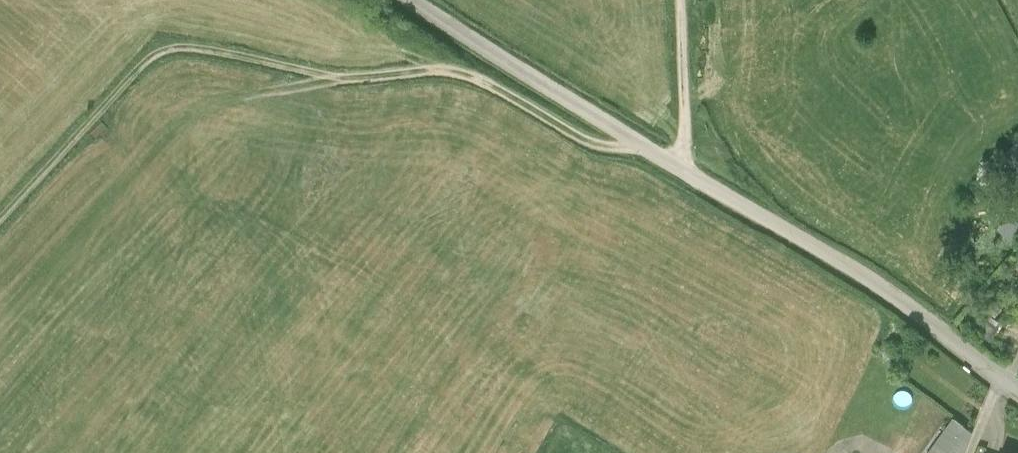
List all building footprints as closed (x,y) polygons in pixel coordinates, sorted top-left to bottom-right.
[(928,452),(963,452),(971,432),(953,418),(928,452)]
